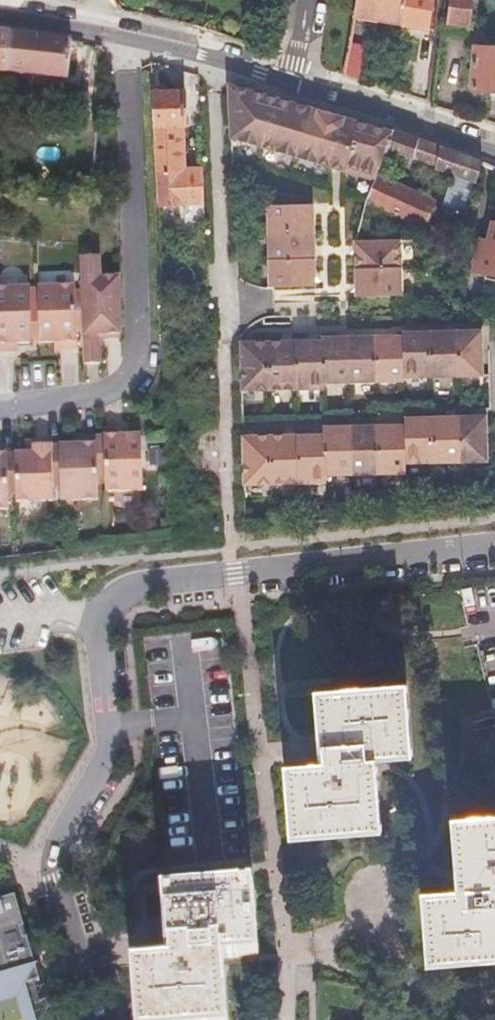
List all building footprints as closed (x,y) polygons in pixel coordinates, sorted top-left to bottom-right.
[(354,18),(403,26),(406,0),(357,0),(354,18)] [(403,26),(429,31),(432,0),(406,0),(403,26)] [(447,26),(467,28),(470,0),(450,0),(447,26)] [(0,33),(0,69),(12,70),(13,34),(0,33)] [(72,40),(13,34),(12,70),(11,77),(11,83),(16,83),(17,73),(69,81),(72,40)] [(350,40),(344,73),(363,75),(368,42),(350,40)] [(494,92),(494,49),(476,47),(472,90),(494,92)] [(357,124),(356,127),(230,89),(232,143),(375,185),(379,176),(385,157),(394,133),(357,124)] [(154,94),(155,128),(182,127),(188,127),(185,93),(154,94)] [(182,127),(155,128),(158,205),(203,204),(202,171),(183,172),(182,127)] [(453,152),(394,133),(385,157),(435,173),(435,174),(452,179),(473,186),(475,187),(482,165),(453,152)] [(437,202),(379,176),(375,185),(369,206),(426,233),(437,202)] [(464,216),(473,186),(452,179),(442,207),(464,216)] [(269,292),(315,290),(312,208),(266,210),(269,292)] [(494,277),(494,226),(493,225),(488,245),(482,243),(475,272),(494,277)] [(403,298),(401,246),(356,249),(358,300),(403,298)] [(83,256),(84,308),(119,307),(118,274),(100,274),(99,255),(83,256)] [(39,287),(39,301),(41,332),(41,340),(54,339),(54,347),(77,347),(76,328),(85,328),(84,308),(76,308),(75,286),(39,287)] [(41,332),(39,301),(31,301),(30,287),(0,288),(0,349),(19,349),(18,340),(32,339),(33,332),(41,332)] [(120,333),(119,307),(84,308),(85,328),(86,361),(101,360),(101,333),(120,333)] [(487,334),(404,336),(404,338),(347,339),(346,385),(404,384),(404,379),(487,378),(487,334)] [(322,342),(239,343),(240,392),(323,391),(323,386),(346,385),(347,339),(322,339),(322,342)] [(405,427),(344,428),(344,439),(342,477),(406,476),(406,469),(489,467),(488,418),(405,420),(405,427)] [(324,436),(241,437),(242,486),(292,485),(292,439),(344,439),(344,428),(324,428),(324,436)] [(123,494),(123,431),(104,432),(104,441),(105,481),(105,495),(123,494)] [(123,431),(123,494),(141,493),(140,438),(124,439),(123,431)] [(96,481),(105,481),(104,441),(92,441),(92,438),(72,438),(72,448),(59,448),(60,489),(61,502),(97,501),(96,481)] [(342,477),(344,439),(292,439),(292,485),(325,485),(325,477),(342,477)] [(51,489),(60,489),(59,448),(50,449),(49,443),(27,444),(27,455),(13,456),(15,496),(15,504),(52,502),(51,489)] [(7,511),(6,496),(15,496),(13,456),(5,456),(4,449),(0,449),(0,511),(7,511)] [(407,685),(314,693),(320,764),(284,767),(290,842),(383,834),(377,762),(413,760),(407,685)] [(451,820),(457,892),(421,894),(427,970),(494,964),(494,817),(451,820)] [(225,958),(260,955),(254,883),(163,891),(170,962),(134,966),(140,1019),(230,1019),(225,958)] [(46,1000),(40,1002),(34,982),(40,980),(15,896),(0,900),(0,1019),(52,1019),(46,1000)]
